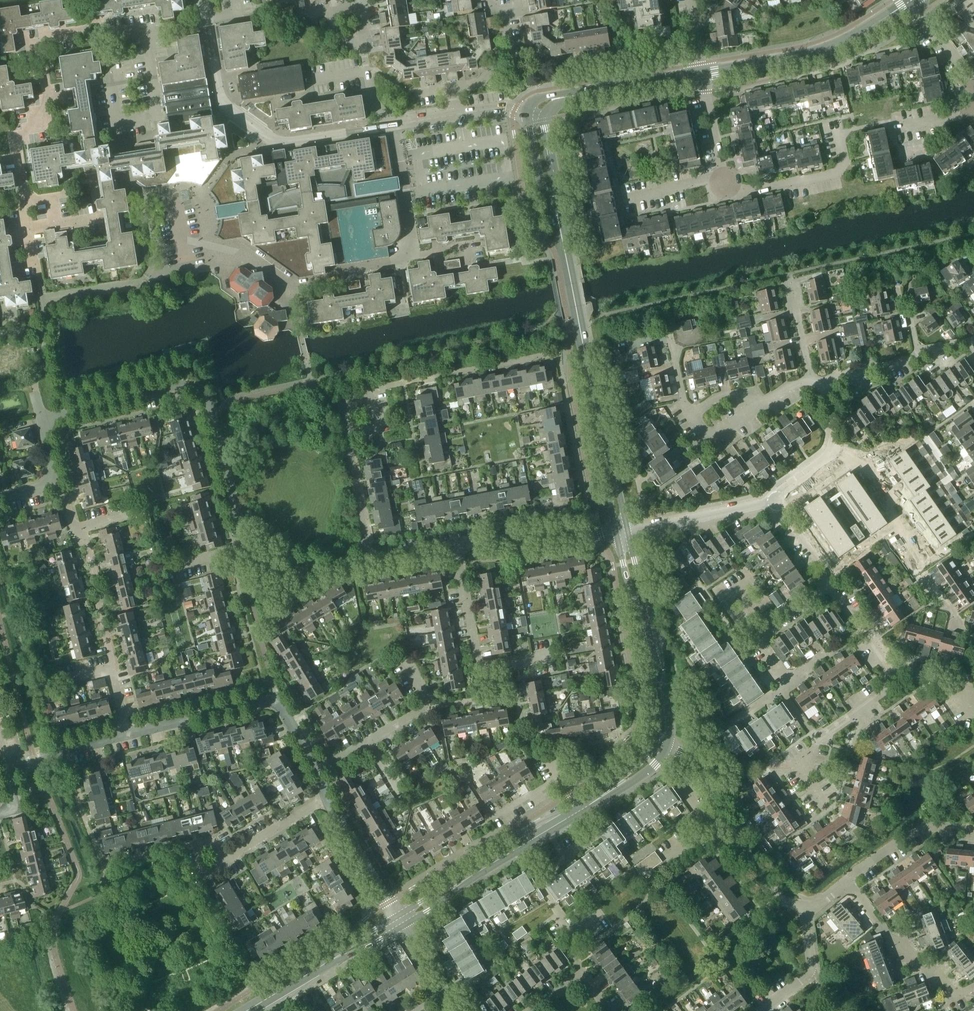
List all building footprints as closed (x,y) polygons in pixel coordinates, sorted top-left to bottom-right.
[(32,15),(33,27),(50,24),(50,28),(52,29),(59,28),(61,26),(60,23),(77,20),(75,8),(64,10),(62,0),(59,0),(40,3),(42,14),(32,15)] [(124,9),(140,7),(139,0),(105,0),(106,0),(95,2),(97,14),(108,12),(113,11),(114,14),(116,15),(123,14),(124,12),(124,9)] [(140,7),(156,4),(157,7),(158,9),(162,8),(164,20),(175,18),(174,12),(185,11),(183,0),(139,0),(140,7)] [(452,2),(453,13),(472,10),(471,0),(464,0),(452,2)] [(559,7),(557,0),(538,0),(540,10),(559,7)] [(620,11),(633,9),(636,30),(648,28),(650,41),(672,38),(670,26),(663,27),(659,0),(618,0),(620,11)] [(727,1),(723,6),(732,12),(741,0),(726,0),(727,1)] [(970,0),(967,0),(962,4),(972,18),(973,17),(973,5),(970,0)] [(409,14),(407,4),(388,7),(389,17),(409,14)] [(971,18),(972,18),(962,4),(955,9),(964,22),(964,23),(971,18)] [(33,27),(32,15),(21,17),(20,6),(0,10),(0,43),(3,43),(5,53),(16,52),(14,35),(17,35),(18,33),(18,30),(33,27)] [(716,26),(734,23),(732,12),(723,6),(711,8),(712,19),(715,19),(716,26)] [(836,11),(840,17),(846,13),(842,7),(836,11)] [(486,18),(485,12),(466,16),(468,27),(495,22),(494,17),(486,18)] [(530,28),(542,26),(549,25),(547,13),(521,18),(521,24),(529,22),(530,28)] [(389,17),(391,28),(398,27),(410,25),(409,14),(389,17)] [(971,18),(964,23),(964,22),(957,28),(962,36),(973,28),(973,22),(971,18)] [(496,28),(495,22),(468,27),(470,38),(477,37),(489,35),(488,29),(496,28)] [(252,23),(220,28),(221,39),(254,34),(252,23)] [(710,39),(736,35),(734,23),(716,26),(717,33),(710,34),(710,39)] [(545,46),(549,40),(544,37),(542,26),(530,28),(533,44),(539,43),(545,46)] [(400,38),(398,27),(391,28),(380,29),(380,35),(373,37),(373,42),(400,38)] [(607,28),(596,30),(600,56),(606,56),(604,48),(610,47),(607,28)] [(962,36),(968,44),(973,39),(973,28),(962,36)] [(585,31),(588,50),(594,49),(595,57),(600,56),(596,30),(585,31)] [(588,50),(585,31),(574,33),(579,60),(584,59),(583,51),(588,50)] [(265,32),(254,34),(221,39),(227,72),(249,68),(246,52),(249,51),(251,49),(251,46),(256,45),(267,44),(265,32)] [(579,60),(574,33),(563,35),(565,42),(566,54),(572,53),(574,61),(579,60)] [(736,35),(710,39),(711,43),(719,42),(720,49),(732,47),(737,46),(742,46),(741,34),(736,35)] [(137,155),(131,156),(132,167),(132,168),(134,178),(147,187),(158,185),(168,184),(171,183),(179,182),(179,183),(186,182),(192,183),(197,184),(202,186),(204,183),(220,161),(218,150),(229,148),(225,126),(214,128),(205,70),(200,35),(189,37),(177,39),(180,55),(177,56),(175,58),(176,61),(159,64),(162,77),(169,124),(159,126),(160,136),(156,137),(155,139),(156,143),(153,143),(151,142),(136,144),(135,146),(137,155)] [(490,41),(489,35),(477,37),(479,47),(475,52),(481,57),(485,51),(491,50),(490,41)] [(749,38),(750,45),(758,45),(757,37),(749,38)] [(383,52),(394,50),(402,49),(400,38),(373,42),(374,47),(382,46),(383,52)] [(566,54),(565,42),(554,44),(549,40),(545,46),(550,50),(551,57),(566,54)] [(908,72),(920,69),(919,62),(924,61),(921,48),(916,49),(916,52),(910,54),(908,47),(903,48),(908,72)] [(897,75),(908,72),(903,48),(898,49),(900,56),(893,58),(897,75)] [(396,60),(394,50),(383,52),(386,67),(392,66),(397,70),(401,64),(396,60)] [(64,145),(31,150),(36,183),(47,181),(48,187),(59,185),(59,179),(62,179),(63,179),(63,178),(62,168),(68,167),(72,166),(75,166),(76,166),(78,165),(81,165),(83,164),(84,168),(85,174),(86,175),(88,175),(100,173),(101,179),(102,182),(105,200),(98,201),(97,202),(98,210),(100,211),(106,210),(112,247),(91,250),(76,253),(74,243),(73,242),(69,243),(67,231),(55,233),(55,230),(55,229),(44,231),(47,247),(46,247),(48,258),(52,280),(85,274),(83,264),(93,262),(103,260),(105,269),(105,271),(138,266),(133,233),(122,234),(121,224),(131,223),(131,222),(126,190),(115,192),(114,180),(113,176),(112,171),(118,170),(121,169),(123,169),(129,168),(132,168),(132,167),(131,156),(127,157),(121,158),(119,158),(116,158),(110,159),(110,156),(112,156),(111,152),(112,152),(111,146),(102,147),(102,148),(100,149),(100,150),(98,150),(97,145),(96,142),(96,141),(95,134),(86,82),(95,80),(96,80),(97,79),(96,75),(102,74),(101,62),(94,63),(93,52),(60,58),(64,82),(65,91),(76,89),(77,99),(78,104),(79,109),(68,111),(72,133),(80,132),(82,143),(85,143),(85,144),(85,146),(86,152),(76,154),(66,155),(64,145)] [(457,72),(463,71),(461,59),(460,52),(448,54),(453,81),(458,80),(457,72)] [(463,71),(478,68),(477,62),(481,57),(475,52),(471,58),(461,59),(463,71)] [(897,75),(893,58),(886,59),(885,52),(880,53),(885,77),(886,77),(897,75)] [(887,82),(886,77),(885,77),(880,53),(875,54),(878,66),(871,68),(875,85),(887,82)] [(447,81),(453,81),(448,54),(438,55),(441,74),(446,73),(447,81)] [(436,75),(441,74),(438,55),(427,57),(431,84),(437,83),(436,75)] [(426,85),(431,84),(427,57),(416,59),(417,66),(419,78),(425,77),(426,85)] [(924,61),(919,62),(920,69),(921,71),(922,79),(936,76),(937,76),(939,75),(938,68),(938,67),(937,66),(936,58),(924,61)] [(242,101),(305,90),(301,65),(285,68),(284,60),(259,64),(257,65),(258,72),(238,76),(242,101)] [(875,85),(871,68),(864,69),(862,62),(858,63),(862,84),(862,85),(862,87),(875,85)] [(850,87),(862,85),(862,84),(858,63),(853,64),(854,71),(847,73),(850,87)] [(403,80),(419,78),(417,66),(407,68),(401,64),(397,70),(402,74),(403,80)] [(8,69),(8,66),(0,67),(0,101),(1,101),(3,112),(25,108),(24,97),(34,96),(32,84),(16,87),(15,84),(13,82),(10,83),(8,69)] [(922,79),(919,79),(921,87),(922,92),(946,86),(945,81),(941,82),(939,75),(937,76),(936,76),(922,79)] [(810,89),(808,77),(803,78),(808,102),(809,107),(821,104),(817,87),(810,89)] [(832,77),(827,78),(832,99),(844,96),(841,82),(834,84),(832,77)] [(808,102),(803,78),(798,79),(799,86),(793,87),(796,104),(808,102)] [(817,87),(821,104),(833,102),(832,99),(827,78),(822,79),(824,86),(817,87)] [(784,82),(779,83),(785,107),(796,104),(793,87),(786,89),(784,82)] [(769,93),(773,110),(785,107),(779,83),(774,84),(776,91),(769,93)] [(922,92),(916,93),(919,105),(925,104),(942,100),(946,99),(944,92),(947,91),(946,86),(922,92)] [(761,87),(756,88),(761,112),(773,110),(769,93),(762,94),(761,87)] [(752,96),(746,98),(749,115),(761,112),(756,88),(751,89),(752,96)] [(323,126),(366,119),(363,97),(346,99),(346,96),(344,95),(336,96),(335,98),(336,101),(319,104),(323,126)] [(749,115),(746,98),(745,95),(739,96),(742,108),(731,110),(734,127),(730,128),(731,133),(738,131),(741,145),(734,147),(736,156),(744,155),(745,162),(742,162),(743,168),(755,165),(759,159),(749,115)] [(291,131),(323,126),(319,104),(303,106),(303,103),(301,102),(294,103),(292,105),(293,108),(276,110),(278,122),(289,120),(291,131)] [(650,104),(643,105),(643,110),(619,115),(618,111),(611,112),(612,117),(579,124),(582,136),(601,140),(671,125),(672,125),(670,116),(667,105),(651,108),(650,104)] [(675,144),(671,145),(673,152),(677,152),(681,170),(701,165),(689,112),(670,116),(672,125),(671,125),(675,144)] [(958,130),(970,148),(973,145),(973,132),(972,129),(966,133),(962,127),(958,130)] [(864,133),(870,158),(887,154),(885,147),(893,145),(890,133),(885,134),(884,129),(864,133)] [(962,157),(972,150),(970,148),(958,130),(953,133),(958,139),(951,143),(953,145),(962,157)] [(211,191),(211,192),(214,195),(218,199),(220,203),(221,208),(222,213),(223,217),(223,221),(222,225),(220,230),(218,236),(224,241),(243,237),(259,249),(291,272),(299,278),(328,273),(327,267),(348,264),(389,257),(388,249),(392,247),(395,245),(398,242),(400,238),(401,233),(401,227),(400,227),(400,223),(400,221),(399,222),(398,212),(399,212),(398,211),(396,202),(397,201),(397,200),(396,200),(395,192),(394,191),(395,191),(395,190),(395,189),(394,190),(393,185),(393,180),(393,179),(392,179),(391,169),(392,169),(391,168),(390,163),(389,159),(390,159),(390,157),(389,157),(387,148),(388,148),(388,147),(387,147),(386,138),(386,136),(385,137),(381,138),(381,137),(380,137),(380,138),(371,139),(370,139),(366,140),(363,140),(345,143),(342,144),(342,143),(333,145),(331,146),(331,145),(323,147),(320,147),(312,148),(312,149),(310,149),(302,150),(299,151),(299,150),(291,152),(288,152),(284,153),(283,153),(274,155),(274,154),(274,155),(259,157),(256,158),(256,157),(256,158),(253,158),(251,158),(252,158),(250,159),(249,158),(246,159),(244,160),(244,159),(241,160),(234,161),(233,161),(232,162),(232,163),(229,167),(228,167),(228,168),(223,175),(222,176),(218,183),(217,183),(216,184),(217,184),(212,191),(211,191)] [(604,169),(607,169),(603,152),(608,151),(606,143),(601,144),(601,140),(582,136),(579,136),(596,212),(602,243),(622,239),(623,239),(621,233),(621,230),(620,230),(619,227),(624,226),(622,218),(618,219),(615,208),(611,188),(615,187),(614,179),(609,180),(609,179),(606,180),(604,169)] [(823,166),(819,149),(811,150),(810,143),(800,145),(802,152),(795,154),(795,151),(787,152),(786,145),(776,148),(778,155),(759,159),(755,165),(758,177),(797,168),(798,171),(823,166)] [(960,165),(949,148),(947,149),(945,145),(941,148),(955,168),(960,165)] [(939,179),(955,168),(941,148),(934,153),(937,156),(933,159),(935,161),(932,163),(939,179)] [(875,181),(894,177),(895,177),(893,172),(894,172),(892,164),(889,165),(887,154),(870,158),(875,181)] [(905,169),(894,172),(893,172),(895,177),(894,177),(897,192),(934,184),(929,164),(913,167),(912,163),(904,164),(905,169)] [(16,186),(14,175),(3,176),(2,166),(0,166),(0,189),(16,186)] [(781,197),(775,199),(774,199),(772,192),(767,193),(772,217),(785,215),(784,210),(783,204),(781,197)] [(772,217),(767,193),(762,194),(764,201),(758,202),(762,219),(772,217)] [(762,219),(758,202),(752,203),(751,196),(743,198),(745,205),(749,222),(762,219)] [(727,209),(725,202),(721,203),(726,227),(738,225),(734,208),(727,209)] [(726,227),(721,203),(716,204),(717,212),(710,213),(714,230),(726,227)] [(38,205),(40,218),(49,217),(47,204),(38,205)] [(745,205),(734,208),(738,225),(749,222),(745,205)] [(492,207),(470,211),(472,221),(461,223),(463,235),(480,232),(480,235),(482,237),(485,236),(488,252),(510,249),(505,216),(494,218),(492,207)] [(703,215),(702,207),(697,209),(702,233),(714,230),(710,213),(703,215)] [(702,233),(697,209),(692,210),(694,217),(686,218),(690,235),(702,233)] [(671,235),(667,215),(666,211),(660,212),(662,219),(655,220),(659,237),(671,235)] [(447,237),(463,235),(461,223),(451,225),(450,214),(427,218),(429,228),(418,230),(420,242),(437,239),(437,242),(439,244),(447,242),(448,241),(447,237)] [(648,240),(659,237),(655,220),(648,222),(647,215),(642,216),(647,240),(648,240)] [(637,217),(638,224),(639,229),(633,231),(636,248),(649,245),(648,240),(647,240),(642,216),(637,217)] [(675,221),(678,238),(690,235),(686,218),(675,221)] [(6,231),(4,220),(0,221),(0,261),(20,258),(19,254),(10,256),(9,247),(12,246),(13,245),(12,237),(10,236),(7,236),(6,231)] [(624,250),(636,248),(633,231),(621,233),(623,239),(622,239),(624,250)] [(26,282),(19,283),(19,280),(17,279),(14,279),(11,263),(21,262),(20,258),(0,261),(0,266),(1,275),(0,275),(0,298),(5,297),(7,308),(29,304),(27,294),(33,293),(31,281),(26,282)] [(444,262),(445,270),(461,267),(460,259),(444,262)] [(445,288),(455,286),(453,274),(437,277),(437,274),(435,272),(432,273),(430,261),(418,263),(419,269),(409,271),(414,304),(447,298),(445,288)] [(957,284),(968,277),(960,266),(956,261),(941,272),(947,281),(952,278),(957,284)] [(469,272),(453,274),(455,286),(465,284),(467,295),(489,291),(488,281),(498,279),(496,267),(480,270),(479,267),(478,265),(470,267),(469,268),(469,272)] [(927,267),(918,269),(920,278),(924,277),(929,276),(927,269),(927,267)] [(250,302),(258,308),(269,306),(274,298),(273,288),(265,282),(263,272),(257,273),(257,269),(249,271),(245,268),(235,270),(229,278),(231,288),(239,294),(240,304),(245,303),(246,307),(250,306),(249,302),(250,302)] [(367,293),(351,296),(353,307),(363,306),(365,316),(387,313),(385,302),(396,300),(392,278),(382,280),(381,274),(369,276),(371,287),(368,288),(367,290),(367,293)] [(838,286),(846,284),(845,277),(836,279),(838,286)] [(961,287),(968,297),(973,293),(973,295),(973,277),(966,282),(967,284),(961,287)] [(808,292),(825,289),(823,278),(806,281),(808,292)] [(349,290),(361,288),(360,280),(348,282),(349,290)] [(928,292),(934,291),(931,280),(925,281),(926,287),(914,290),(917,303),(930,300),(928,292)] [(757,292),(760,303),(777,299),(774,288),(757,292)] [(825,289),(808,292),(810,303),(827,300),(825,289)] [(872,305),(889,301),(886,290),(869,294),(872,305)] [(836,295),(837,301),(849,298),(848,292),(836,295)] [(343,309),(353,307),(351,296),(335,298),(334,295),(333,294),(325,295),(324,297),(324,300),(308,303),(312,325),(344,320),(343,309)] [(777,299),(760,303),(762,314),(779,310),(777,299)] [(849,300),(840,302),(842,311),(851,309),(849,300)] [(889,301),(872,305),(874,316),(891,312),(889,301)] [(957,310),(962,307),(958,301),(949,308),(952,313),(946,317),(954,328),(965,321),(957,310)] [(272,308),(269,306),(258,308),(259,317),(258,319),(255,324),(254,325),(255,335),(263,341),(273,340),(280,332),(278,322),(288,320),(286,310),(276,312),(276,308),(272,308)] [(934,320),(939,317),(933,307),(927,311),(931,316),(920,323),(928,334),(939,327),(934,320)] [(813,323),(830,319),(827,308),(810,312),(813,323)] [(254,315),(250,320),(255,324),(258,319),(254,315)] [(736,317),(739,329),(745,328),(752,327),(749,315),(736,317)] [(855,322),(855,324),(867,321),(866,315),(854,318),(855,322)] [(769,332),(786,329),(784,318),(767,321),(769,332)] [(694,319),(680,322),(677,323),(678,329),(682,328),(683,332),(692,330),(691,326),(696,326),(694,319)] [(830,319),(813,323),(815,334),(832,330),(830,319)] [(884,333),(901,330),(899,319),(882,322),(884,333)] [(855,324),(855,322),(842,325),(845,337),(857,334),(855,324)] [(862,323),(855,324),(857,334),(858,339),(865,338),(862,323)] [(745,328),(739,329),(741,339),(747,337),(745,328)] [(789,339),(786,329),(769,332),(772,343),(789,339)] [(901,330),(884,333),(886,344),(903,341),(901,330)] [(819,353),(836,349),(834,338),(817,342),(819,353)] [(867,345),(865,338),(858,339),(860,346),(867,345)] [(750,348),(751,352),(764,349),(762,343),(750,346),(750,348)] [(640,360),(657,356),(654,345),(637,349),(640,360)] [(699,347),(692,349),(693,355),(700,354),(699,347)] [(773,351),(776,362),(793,358),(790,347),(773,351)] [(746,358),(736,360),(740,377),(751,375),(748,361),(753,360),(753,358),(751,352),(750,348),(744,349),(746,358)] [(751,352),(753,358),(765,355),(764,349),(751,352)] [(836,349),(819,353),(822,364),(839,360),(836,349)] [(21,351),(1,351),(1,368),(21,369),(21,351)] [(729,380),(740,377),(736,360),(725,363),(723,353),(717,355),(718,357),(720,367),(726,366),(729,380)] [(642,371),(659,367),(657,356),(640,360),(642,371)] [(714,367),(703,370),(707,387),(718,384),(715,370),(721,369),(720,367),(718,357),(711,358),(714,367)] [(793,358),(776,362),(778,373),(795,369),(793,358)] [(973,374),(973,373),(964,359),(954,366),(968,386),(972,383),(973,379),(971,376),(973,374)] [(696,389),(707,387),(703,370),(693,372),(691,363),(685,364),(687,376),(693,375),(696,389)] [(763,365),(755,367),(757,378),(765,377),(763,365)] [(540,366),(533,367),(536,385),(542,383),(543,389),(554,387),(551,371),(545,372),(545,367),(540,368),(540,366)] [(968,386),(954,366),(944,373),(954,387),(957,385),(960,388),(963,389),(968,386)] [(525,369),(526,371),(522,372),(526,393),(531,392),(530,386),(536,385),(533,367),(525,369)] [(517,370),(510,371),(514,389),(520,388),(521,394),(526,393),(522,372),(518,372),(517,370)] [(639,376),(637,370),(625,373),(626,379),(639,376)] [(503,375),(499,376),(504,397),(508,396),(507,390),(514,389),(510,371),(503,373),(503,375)] [(951,390),(954,387),(944,373),(934,380),(948,399),(952,396),(953,393),(951,390)] [(499,398),(504,397),(499,376),(495,377),(495,374),(488,376),(491,393),(498,392),(499,398)] [(653,388),(670,384),(668,374),(651,377),(653,388)] [(485,394),(491,393),(488,376),(481,377),(481,379),(477,380),(481,401),(486,400),(485,394)] [(627,385),(640,382),(639,376),(626,379),(627,385)] [(925,387),(918,376),(908,384),(918,398),(921,395),(923,398),(927,399),(931,396),(925,387)] [(473,379),(465,380),(469,398),(475,396),(476,402),(481,401),(477,380),(473,381),(473,379)] [(462,399),(469,398),(465,380),(458,381),(459,384),(454,384),(458,406),(464,405),(462,399)] [(944,402),(948,399),(934,380),(925,387),(931,396),(934,402),(938,399),(940,402),(944,402)] [(656,399),(673,395),(670,384),(653,388),(656,399)] [(918,398),(908,384),(898,390),(911,410),(916,407),(916,403),(914,400),(918,398)] [(415,401),(416,409),(434,405),(433,399),(438,398),(436,387),(420,390),(421,396),(416,397),(417,401),(415,401)] [(888,397),(881,387),(871,394),(885,413),(889,410),(890,406),(888,404),(890,402),(891,401),(888,397)] [(898,390),(888,397),(891,401),(890,402),(897,412),(901,409),(903,412),(907,413),(911,410),(898,390)] [(551,405),(563,403),(561,392),(553,394),(554,397),(550,398),(551,405)] [(885,413),(871,394),(861,401),(871,415),(872,415),(874,418),(877,416),(880,416),(885,413)] [(642,414),(652,406),(649,401),(638,409),(642,414)] [(855,413),(865,427),(875,420),(874,418),(872,415),(871,415),(861,401),(857,404),(856,408),(858,410),(855,413)] [(434,405),(416,409),(418,416),(420,415),(421,419),(447,414),(446,409),(435,411),(434,405)] [(542,416),(543,422),(561,418),(559,411),(557,412),(556,407),(535,411),(536,417),(542,416)] [(637,408),(632,412),(635,417),(641,413),(637,408)] [(175,433),(190,429),(189,423),(192,423),(189,412),(174,416),(175,422),(170,423),(173,434),(175,433)] [(954,435),(973,422),(967,412),(952,422),(955,425),(952,427),(951,431),(954,435)] [(855,434),(865,427),(855,413),(845,420),(848,425),(843,429),(853,442),(858,438),(855,434)] [(943,413),(937,417),(941,422),(946,418),(943,413)] [(419,424),(420,431),(438,428),(437,421),(448,419),(447,414),(421,419),(421,423),(419,424)] [(640,447),(644,448),(647,446),(649,449),(643,453),(643,455),(644,457),(646,457),(647,457),(651,462),(644,467),(647,472),(651,473),(654,471),(656,474),(650,478),(649,480),(650,482),(653,482),(653,481),(656,485),(660,486),(676,475),(672,469),(675,466),(670,458),(666,461),(662,455),(670,450),(665,444),(669,442),(667,438),(666,437),(663,434),(660,436),(647,418),(645,415),(637,421),(641,425),(635,429),(642,439),(637,443),(640,447)] [(740,485),(741,486),(742,486),(743,484),(744,482),(740,476),(743,474),(745,477),(748,478),(752,475),(756,480),(760,481),(764,478),(764,479),(766,479),(768,478),(768,476),(764,470),(767,468),(769,471),(773,471),(778,468),(774,463),(778,460),(779,456),(777,453),(780,451),(784,457),(786,458),(788,457),(788,454),(787,454),(791,451),(792,447),(790,444),(796,440),(800,446),(802,446),(804,445),(804,443),(801,439),(811,432),(808,428),(814,424),(808,415),(798,422),(795,418),(785,425),(786,427),(775,435),(772,432),(768,434),(766,436),(764,437),(767,441),(761,445),(764,450),(759,454),(756,450),(753,453),(748,456),(751,460),(745,464),(740,456),(734,461),(732,457),(723,463),(726,466),(720,470),(716,463),(706,470),(698,458),(687,466),(690,470),(675,481),(676,483),(666,490),(673,499),(678,495),(681,499),(691,492),(694,496),(696,496),(698,495),(698,493),(694,487),(700,483),(707,493),(710,494),(715,491),(715,492),(717,492),(719,491),(719,489),(715,483),(718,481),(720,484),(724,484),(728,482),(731,487),(735,487),(739,484),(740,485)] [(138,418),(142,436),(157,433),(155,425),(151,426),(149,419),(143,420),(143,417),(138,418)] [(136,438),(142,436),(138,418),(133,420),(133,423),(128,424),(133,446),(138,445),(136,438)] [(538,429),(539,434),(561,430),(560,426),(562,426),(561,418),(543,422),(544,428),(538,429)] [(117,424),(121,442),(128,440),(129,447),(133,446),(128,424),(122,425),(122,422),(117,424)] [(961,445),(973,436),(973,433),(973,432),(973,431),(973,422),(954,435),(961,445)] [(121,442),(117,424),(112,425),(112,428),(107,429),(113,451),(123,449),(121,442)] [(925,430),(921,424),(917,427),(921,433),(925,430)] [(896,430),(893,425),(887,429),(890,434),(896,430)] [(18,449),(35,445),(30,428),(13,432),(18,449)] [(99,441),(98,441),(100,447),(107,445),(108,452),(113,451),(107,429),(102,431),(101,428),(96,429),(99,441)] [(425,442),(446,438),(445,433),(439,434),(438,428),(420,431),(422,438),(424,438),(425,442)] [(84,446),(91,451),(91,449),(90,443),(98,441),(99,441),(96,429),(80,433),(84,446)] [(171,445),(196,438),(195,433),(192,434),(190,429),(175,433),(177,439),(170,441),(171,445)] [(546,438),(547,444),(565,441),(564,434),(561,434),(561,430),(539,434),(540,439),(546,438)] [(873,438),(876,443),(882,440),(878,435),(873,438)] [(963,459),(973,451),(973,436),(961,445),(959,447),(961,450),(960,454),(963,459)] [(196,438),(171,445),(172,449),(179,448),(181,454),(196,450),(195,444),(198,443),(196,438)] [(423,446),(425,453),(442,450),(441,444),(447,443),(446,438),(425,442),(426,446),(423,446)] [(543,452),(544,457),(565,452),(564,449),(566,448),(565,441),(547,444),(549,450),(543,452)] [(944,457),(951,452),(946,445),(939,450),(944,457)] [(70,450),(74,465),(86,462),(84,454),(90,452),(91,451),(84,446),(70,450)] [(177,466),(202,459),(201,454),(198,455),(196,450),(181,454),(183,460),(176,462),(177,466)] [(442,450),(425,453),(426,461),(428,460),(429,464),(434,464),(435,470),(452,466),(449,455),(444,456),(442,450)] [(905,451),(889,462),(896,471),(912,460),(905,451)] [(963,459),(966,463),(970,464),(972,466),(973,465),(973,451),(963,459)] [(364,467),(366,474),(383,470),(382,464),(388,463),(386,452),(369,455),(370,461),(366,462),(367,466),(364,467)] [(550,460),(552,467),(569,463),(568,456),(566,457),(565,452),(544,457),(545,461),(550,460)] [(10,475),(12,486),(19,484),(18,479),(34,475),(30,457),(13,462),(16,474),(10,475)] [(944,457),(940,460),(944,466),(949,463),(944,457)] [(185,468),(187,474),(187,475),(202,470),(200,465),(203,464),(202,459),(177,466),(178,470),(185,468)] [(80,475),(102,469),(101,465),(94,467),(92,460),(86,462),(74,465),(75,470),(78,470),(80,475)] [(912,460),(896,471),(902,480),(918,469),(912,460)] [(569,463),(552,467),(553,473),(547,474),(548,479),(569,475),(568,471),(571,471),(569,463)] [(966,485),(973,480),(973,465),(972,466),(964,472),(967,475),(964,477),(963,481),(966,485)] [(952,467),(946,470),(951,477),(956,473),(952,467)] [(79,486),(97,482),(96,475),(103,474),(102,469),(80,475),(81,481),(78,481),(79,486)] [(918,469),(902,480),(908,489),(924,478),(918,469)] [(187,475),(187,474),(184,475),(187,486),(192,485),(194,490),(209,486),(206,475),(203,476),(202,470),(187,475)] [(370,484),(391,480),(390,476),(384,477),(383,470),(366,474),(367,481),(369,481),(370,484)] [(852,474),(836,486),(871,535),(887,524),(852,474)] [(555,483),(556,489),(574,486),(572,478),(570,479),(569,475),(548,479),(541,480),(542,485),(555,483)] [(6,476),(1,478),(3,488),(9,486),(6,476)] [(924,478),(908,489),(914,498),(925,490),(930,487),(924,478)] [(369,489),(370,496),(388,493),(386,487),(401,484),(400,479),(391,481),(391,480),(370,484),(371,488),(369,489)] [(516,488),(520,505),(527,504),(526,501),(531,501),(527,479),(521,481),(523,486),(516,488)] [(422,480),(411,482),(413,492),(423,490),(422,480)] [(85,496),(107,490),(106,486),(99,488),(97,482),(79,486),(80,491),(83,491),(85,496)] [(513,507),(520,505),(516,488),(510,489),(509,483),(504,484),(508,505),(512,504),(513,507)] [(504,506),(508,505),(504,484),(499,485),(500,491),(494,492),(497,510),(505,508),(504,506)] [(574,486),(556,489),(557,495),(551,496),(554,508),(570,504),(569,499),(573,498),(573,493),(575,493),(574,486)] [(490,511),(497,510),(494,492),(488,493),(486,487),(482,488),(486,509),(490,509),(490,511)] [(471,496),(475,514),(482,512),(482,510),(486,509),(482,488),(477,489),(478,495),(471,496)] [(107,490),(85,496),(86,501),(83,502),(85,508),(103,503),(101,496),(108,495),(107,490)] [(914,498),(909,501),(915,510),(931,499),(925,490),(914,498)] [(194,514),(210,509),(208,504),(211,503),(208,492),(193,496),(194,502),(189,503),(192,514),(194,514)] [(468,515),(475,514),(471,496),(465,498),(464,492),(459,493),(463,514),(467,513),(468,515)] [(388,493),(370,496),(371,503),(374,503),(375,507),(396,503),(395,498),(389,499),(388,493)] [(449,501),(452,518),(460,517),(459,514),(463,514),(459,493),(454,494),(455,499),(449,501)] [(445,520),(452,518),(449,501),(443,502),(441,496),(437,497),(441,518),(445,517),(445,520)] [(433,504),(427,505),(430,523),(437,521),(437,519),(441,518),(437,497),(432,498),(433,504)] [(820,497),(804,508),(838,558),(855,547),(820,497)] [(423,524),(430,523),(427,505),(425,499),(414,501),(415,507),(418,522),(422,522),(423,524)] [(931,499),(915,510),(922,519),(938,508),(931,499)] [(373,511),(374,518),(392,515),(391,509),(397,508),(396,503),(375,507),(375,511),(373,511)] [(970,512),(965,505),(961,508),(965,515),(970,512)] [(938,508),(922,519),(928,528),(944,517),(938,508)] [(211,515),(210,509),(194,514),(196,520),(189,522),(190,526),(215,519),(214,514),(211,515)] [(52,512),(47,513),(53,539),(57,538),(55,531),(62,529),(58,514),(53,515),(52,512)] [(49,540),(53,539),(47,513),(42,515),(42,518),(37,519),(41,534),(47,533),(49,540)] [(392,515),(374,518),(376,526),(378,525),(379,530),(384,529),(385,535),(401,531),(399,520),(393,521),(392,515)] [(26,519),(32,544),(36,543),(35,536),(41,534),(37,519),(32,520),(31,517),(26,519)] [(944,517),(928,528),(934,537),(950,526),(944,517)] [(28,545),(32,544),(26,519),(21,520),(22,523),(16,524),(20,540),(26,538),(28,545)] [(215,519),(190,526),(191,530),(198,528),(200,534),(215,530),(214,525),(217,524),(215,519)] [(20,540),(16,524),(11,526),(10,523),(0,525),(0,531),(3,541),(8,539),(10,545),(21,542),(20,540)] [(748,525),(735,534),(739,540),(744,536),(751,546),(765,536),(765,535),(758,525),(752,530),(748,525)] [(856,525),(850,528),(859,542),(865,538),(856,525)] [(950,526),(934,537),(940,546),(956,535),(950,526)] [(115,527),(99,531),(102,542),(105,541),(107,547),(122,543),(124,543),(121,531),(116,533),(115,527)] [(200,534),(198,535),(201,546),(206,544),(207,550),(223,546),(220,535),(217,536),(215,530),(200,534)] [(725,530),(715,537),(728,557),(733,554),(733,550),(731,547),(735,544),(725,530)] [(765,536),(751,546),(754,550),(757,551),(760,549),(762,551),(762,552),(777,542),(770,532),(765,535),(765,536)] [(706,552),(709,550),(705,544),(700,535),(689,543),(703,562),(707,559),(708,555),(706,552)] [(724,560),(728,557),(715,537),(705,544),(709,550),(714,559),(718,556),(720,559),(724,560)] [(762,552),(762,551),(757,555),(760,560),(764,560),(767,558),(769,562),(784,552),(777,542),(762,552)] [(884,542),(878,546),(884,555),(890,551),(884,542)] [(105,553),(106,558),(131,552),(130,548),(123,549),(122,543),(107,547),(108,552),(105,553)] [(680,549),(689,564),(693,561),(695,564),(699,565),(703,562),(689,543),(680,549)] [(679,571),(689,564),(680,549),(670,556),(669,554),(663,558),(673,572),(677,568),(679,571)] [(56,554),(59,565),(77,561),(76,555),(73,556),(71,550),(56,554)] [(131,552),(106,558),(107,563),(110,562),(112,568),(127,564),(125,558),(132,556),(131,552)] [(784,552),(769,562),(772,565),(769,567),(768,571),(771,575),(791,562),(784,552)] [(898,563),(892,553),(886,557),(893,566),(898,563)] [(910,554),(905,558),(909,565),(915,561),(910,554)] [(853,579),(873,566),(866,555),(853,564),(858,572),(851,577),(853,579)] [(580,576),(581,577),(586,570),(583,556),(568,559),(570,571),(579,570),(580,576)] [(942,575),(935,580),(937,582),(957,568),(949,558),(937,567),(942,575)] [(563,563),(558,564),(562,587),(566,586),(564,579),(571,578),(570,571),(568,559),(562,560),(563,563)] [(78,566),(77,561),(59,565),(61,576),(76,572),(75,566),(78,566)] [(753,567),(749,561),(745,564),(749,570),(753,567)] [(557,587),(562,587),(558,564),(552,565),(551,562),(546,563),(550,581),(556,580),(557,587)] [(791,562),(771,575),(774,579),(778,580),(781,578),(783,581),(797,571),(791,562)] [(536,568),(540,590),(545,590),(543,583),(550,581),(546,563),(541,564),(542,567),(536,568)] [(110,574),(111,579),(137,573),(136,568),(129,570),(127,564),(112,568),(113,573),(110,574)] [(536,591),(540,590),(536,568),(531,569),(530,566),(525,567),(528,585),(535,584),(536,591)] [(862,577),(867,584),(880,575),(873,566),(853,579),(855,582),(862,577)] [(586,570),(581,577),(583,578),(589,577),(590,585),(590,586),(603,583),(600,568),(586,570)] [(946,580),(951,587),(963,578),(957,568),(937,582),(939,585),(946,580)] [(428,571),(432,590),(443,588),(440,572),(434,573),(434,570),(428,571)] [(706,586),(715,580),(708,570),(699,576),(706,586)] [(418,576),(421,592),(432,590),(428,571),(423,572),(424,575),(418,576)] [(797,571),(783,581),(790,591),(788,592),(792,598),(805,588),(802,583),(805,582),(797,571)] [(64,587),(70,585),(82,581),(81,576),(78,577),(76,572),(61,576),(64,587)] [(493,589),(493,588),(491,579),(497,578),(496,572),(478,575),(481,591),(493,589)] [(137,573),(111,579),(113,584),(116,583),(117,589),(132,585),(131,579),(138,577),(137,573)] [(220,573),(203,577),(204,583),(209,581),(212,591),(224,588),(220,573)] [(421,592),(418,576),(413,577),(412,574),(402,576),(403,579),(397,580),(400,595),(421,592)] [(867,599),(887,585),(880,575),(867,584),(872,591),(865,596),(867,599)] [(687,587),(690,585),(685,576),(681,578),(687,587)] [(389,597),(400,595),(397,580),(392,581),(391,578),(386,579),(389,597)] [(949,599),(950,602),(970,588),(963,578),(951,587),(956,594),(949,599)] [(379,599),(389,597),(386,579),(381,580),(381,583),(376,584),(379,599)] [(86,597),(82,581),(70,585),(72,594),(67,596),(68,601),(86,597)] [(368,601),(379,599),(376,584),(370,585),(370,582),(364,583),(368,601)] [(340,583),(327,592),(333,602),(342,597),(345,602),(350,599),(340,583)] [(604,589),(603,583),(590,586),(590,585),(584,586),(585,593),(578,594),(579,599),(602,595),(601,589),(604,589)] [(115,595),(117,600),(142,594),(141,589),(134,591),(132,585),(117,589),(118,594),(115,595)] [(890,597),(891,598),(894,596),(887,585),(867,599),(869,602),(876,597),(881,603),(881,604),(890,597)] [(485,595),(486,601),(508,597),(508,593),(501,594),(499,587),(493,588),(493,589),(481,591),(482,596),(485,595)] [(201,605),(224,599),(222,594),(225,593),(224,588),(212,591),(206,592),(207,599),(200,601),(201,605)] [(970,588),(950,602),(952,605),(959,600),(965,607),(973,601),(973,594),(970,588)] [(191,589),(183,591),(184,597),(193,595),(191,589)] [(785,603),(776,591),(769,596),(777,608),(785,603)] [(337,608),(333,602),(327,592),(322,594),(324,597),(319,600),(331,620),(334,617),(331,611),(337,608)] [(726,643),(725,644),(720,647),(698,615),(704,611),(700,606),(706,601),(700,593),(694,597),(690,592),(674,603),(687,622),(678,627),(683,634),(680,635),(685,642),(688,640),(696,653),(689,657),(694,664),(701,659),(705,666),(710,662),(712,666),(705,670),(710,677),(719,670),(723,676),(716,680),(721,687),(727,682),(736,695),(729,699),(734,706),(740,701),(745,707),(764,694),(738,657),(741,655),(737,648),(733,651),(728,643),(726,643)] [(121,604),(122,610),(138,606),(136,600),(143,598),(142,594),(117,600),(118,605),(121,604)] [(602,595),(579,599),(580,603),(587,602),(588,608),(607,605),(606,600),(603,600),(602,595)] [(509,601),(508,597),(486,601),(487,606),(484,607),(485,612),(503,609),(502,602),(509,601)] [(882,613),(872,620),(875,623),(897,607),(891,598),(890,597),(881,604),(881,603),(877,606),(882,613)] [(211,614),(229,609),(228,604),(225,605),(224,599),(201,605),(202,609),(209,607),(211,614)] [(312,600),(308,603),(318,619),(323,616),(327,622),(331,620),(319,600),(314,603),(312,600)] [(192,601),(185,602),(186,609),(194,607),(192,601)] [(79,603),(64,607),(67,618),(85,613),(84,608),(81,609),(79,603)] [(308,603),(304,606),(305,608),(300,611),(312,631),(316,629),(312,622),(318,619),(308,603)] [(966,621),(973,623),(973,620),(973,604),(971,616),(967,615),(966,621)] [(607,610),(607,605),(588,608),(589,615),(582,616),(583,620),(605,616),(604,611),(607,610)] [(897,607),(875,623),(877,626),(886,619),(892,627),(904,618),(897,607)] [(426,619),(427,623),(449,619),(448,614),(451,613),(450,608),(432,611),(433,618),(426,619)] [(207,626),(229,620),(228,615),(231,614),(229,609),(211,614),(213,620),(206,622),(207,626)] [(489,617),(490,622),(512,618),(512,614),(504,615),(503,609),(485,612),(486,617),(489,617)] [(827,611),(817,618),(827,632),(828,632),(837,626),(838,628),(844,624),(834,610),(829,614),(827,611)] [(294,611),(290,614),(296,625),(299,630),(305,627),(309,633),(312,631),(300,611),(296,614),(294,611)] [(117,627),(143,621),(141,616),(135,618),(133,612),(118,616),(119,621),(116,622),(117,627)] [(67,618),(69,628),(84,624),(83,619),(86,618),(85,613),(67,618)] [(276,622),(283,634),(291,636),(291,635),(288,629),(296,625),(290,614),(276,622)] [(610,626),(610,621),(606,622),(605,616),(583,620),(584,624),(591,623),(592,630),(610,626)] [(488,628),(489,633),(507,630),(506,624),(513,622),(512,618),(490,622),(491,628),(488,628)] [(817,618),(808,625),(814,634),(813,635),(817,640),(821,637),(823,640),(826,641),(831,637),(828,632),(827,632),(817,618)] [(435,626),(436,633),(454,630),(453,624),(450,625),(449,619),(427,623),(428,628),(435,626)] [(229,620),(207,626),(208,630),(215,628),(216,635),(235,630),(233,625),(230,626),(229,620)] [(810,637),(813,635),(814,634),(808,625),(804,620),(794,627),(808,646),(812,643),(813,639),(810,637)] [(122,631),(123,637),(138,633),(137,627),(144,625),(143,621),(117,627),(119,632),(122,631)] [(72,639),(90,634),(89,629),(86,630),(84,624),(69,628),(72,639)] [(915,642),(919,627),(907,624),(904,636),(901,635),(899,641),(907,643),(907,640),(915,642)] [(611,631),(610,626),(592,630),(593,636),(586,637),(587,641),(609,637),(608,632),(611,631)] [(803,649),(808,646),(794,627),(784,634),(794,648),(797,646),(799,649),(803,649)] [(921,656),(924,656),(931,630),(919,627),(915,642),(924,644),(921,656)] [(236,635),(235,630),(216,635),(218,641),(211,643),(212,647),(234,641),(233,636),(236,635)] [(430,641),(431,645),(453,641),(452,635),(455,635),(454,630),(436,633),(437,639),(430,641)] [(493,638),(494,643),(516,639),(515,635),(508,636),(507,630),(489,633),(490,638),(493,638)] [(931,646),(938,648),(939,648),(942,637),(943,633),(931,630),(924,656),(928,657),(931,646)] [(937,652),(949,655),(955,632),(952,631),(950,639),(942,637),(939,648),(938,648),(937,652)] [(959,633),(955,632),(949,655),(961,658),(965,643),(956,641),(959,633)] [(121,643),(123,648),(148,642),(147,637),(140,639),(138,633),(123,637),(125,642),(121,643)] [(72,639),(75,649),(90,645),(88,640),(91,639),(90,634),(72,639)] [(291,638),(291,636),(283,634),(271,642),(279,655),(290,649),(285,641),(291,638)] [(785,655),(794,648),(784,634),(774,641),(776,643),(771,647),(780,660),(786,657),(785,655)] [(609,637),(587,641),(587,646),(594,644),(596,651),(614,647),(613,642),(610,643),(609,637)] [(517,644),(516,639),(494,643),(495,649),(491,649),(492,655),(511,652),(510,645),(517,644)] [(228,654),(240,651),(239,646),(236,647),(234,641),(212,647),(213,651),(220,649),(222,656),(228,655),(228,654)] [(454,646),(453,641),(431,645),(431,649),(438,648),(440,654),(458,651),(457,646),(454,646)] [(127,652),(128,658),(144,654),(143,654),(142,648),(149,646),(148,642),(123,648),(124,653),(127,652)] [(90,645),(75,649),(77,660),(96,655),(94,650),(91,651),(90,645)] [(285,658),(288,663),(307,651),(305,648),(299,651),(295,645),(290,649),(279,655),(282,660),(285,658)] [(615,653),(614,647),(596,651),(597,657),(590,658),(590,663),(613,659),(612,653),(615,653)] [(244,667),(240,651),(228,654),(228,655),(230,663),(224,664),(223,666),(230,670),(244,667)] [(309,655),(307,651),(288,663),(290,668),(288,670),(290,674),(307,664),(303,659),(309,655)] [(434,662),(434,666),(457,662),(456,656),(459,656),(458,651),(440,654),(441,661),(434,662)] [(840,652),(837,654),(851,674),(861,667),(853,654),(845,659),(840,652)] [(146,653),(143,654),(144,654),(128,658),(130,663),(127,664),(130,675),(145,671),(143,666),(149,664),(146,653)] [(803,653),(799,656),(804,663),(808,660),(803,653)] [(840,663),(832,668),(841,681),(851,674),(837,654),(835,656),(840,663)] [(614,664),(613,659),(590,663),(591,667),(598,666),(600,673),(606,672),(606,671),(618,669),(617,664),(614,664)] [(444,676),(450,675),(450,674),(462,672),(461,667),(458,667),(457,662),(434,666),(435,670),(442,669),(444,676)] [(215,676),(215,675),(214,669),(207,671),(205,664),(201,665),(206,687),(212,686),(213,689),(218,688),(215,676)] [(310,670),(307,664),(290,674),(293,678),(296,677),(299,682),(318,670),(316,666),(310,670)] [(206,687),(201,665),(197,666),(199,673),(192,675),(197,693),(202,692),(201,689),(206,687)] [(230,670),(223,666),(222,667),(224,673),(215,675),(215,676),(218,688),(234,684),(230,670)] [(820,666),(818,668),(832,688),(841,681),(832,668),(825,673),(820,666)] [(812,682),(815,686),(815,685),(822,694),(832,688),(818,668),(815,670),(820,677),(812,682)] [(180,670),(185,693),(191,691),(192,694),(197,693),(192,675),(186,676),(184,669),(180,670)] [(602,682),(603,688),(621,685),(618,669),(606,671),(606,672),(607,681),(602,682)] [(185,693),(180,670),(176,671),(178,678),(171,680),(176,698),(181,697),(180,694),(185,693)] [(321,673),(318,670),(299,682),(302,686),(299,688),(302,692),(318,683),(314,677),(321,673)] [(465,688),(462,672),(450,674),(450,675),(451,684),(446,685),(447,691),(465,688)] [(361,679),(358,674),(358,673),(353,676),(354,677),(357,682),(361,679)] [(176,698),(171,680),(165,682),(163,675),(159,676),(164,698),(170,697),(171,700),(176,698)] [(150,685),(151,692),(152,691),(155,704),(160,702),(159,699),(164,698),(159,676),(155,677),(157,684),(150,685)] [(93,681),(95,689),(107,686),(105,678),(93,681)] [(525,695),(543,692),(542,685),(549,684),(548,679),(526,683),(527,689),(524,690),(525,695)] [(386,680),(382,683),(395,705),(400,702),(398,700),(403,696),(395,683),(389,687),(386,680)] [(317,696),(319,700),(325,696),(323,693),(324,692),(318,683),(302,692),(304,697),(307,695),(310,700),(317,696)] [(391,708),(395,705),(382,683),(378,685),(382,691),(376,694),(385,708),(389,705),(391,708)] [(825,698),(822,694),(815,685),(815,686),(808,690),(803,683),(800,685),(814,705),(825,698)] [(795,699),(804,712),(814,705),(800,685),(798,687),(803,694),(795,699)] [(341,698),(350,692),(347,687),(337,692),(341,698)] [(135,690),(140,708),(155,704),(152,691),(151,692),(142,694),(141,689),(135,690)] [(916,693),(930,713),(940,706),(931,693),(923,698),(918,691),(916,693)] [(328,698),(332,704),(341,698),(337,692),(328,698)] [(380,711),(385,708),(376,694),(371,698),(367,692),(363,694),(377,716),(381,713),(380,711)] [(529,700),(529,705),(552,701),(551,697),(544,698),(543,692),(525,695),(525,700),(529,700)] [(102,720),(107,718),(106,715),(112,714),(108,699),(102,700),(100,693),(96,694),(102,720)] [(911,707),(920,720),(930,713),(916,693),(913,695),(918,702),(911,707)] [(93,702),(87,704),(91,719),(96,718),(97,721),(102,720),(96,694),(91,695),(93,702)] [(358,706),(366,719),(371,716),(372,719),(377,716),(363,694),(360,696),(363,702),(358,706)] [(79,699),(75,700),(81,725),(86,724),(85,721),(91,719),(87,704),(81,706),(79,699)] [(66,709),(70,725),(75,723),(76,726),(81,725),(75,700),(71,701),(72,708),(66,709)] [(552,701),(529,705),(530,711),(527,711),(528,716),(540,714),(541,715),(547,713),(546,707),(553,705),(552,701)] [(361,722),(366,719),(358,706),(352,709),(349,703),(345,705),(358,727),(363,725),(361,722)] [(782,703),(763,716),(776,735),(782,731),(787,737),(794,733),(789,726),(795,721),(782,703)] [(314,709),(319,716),(324,713),(319,705),(314,709)] [(345,713),(339,717),(348,730),(352,727),(354,730),(358,727),(345,705),(341,707),(345,713)] [(910,727),(920,720),(911,707),(904,712),(899,705),(893,709),(898,716),(901,715),(903,718),(910,727)] [(64,726),(70,725),(66,709),(66,707),(55,710),(56,715),(50,716),(54,732),(65,729),(64,726)] [(495,708),(498,726),(509,724),(507,709),(501,710),(500,707),(495,708)] [(485,713),(488,728),(498,726),(495,708),(490,709),(491,712),(485,713)] [(601,734),(606,733),(603,715),(596,716),(595,708),(591,709),(595,732),(600,731),(601,734)] [(589,733),(595,732),(591,709),(586,710),(588,717),(581,718),(585,737),(590,736),(589,733)] [(477,730),(488,728),(485,713),(479,714),(479,711),(474,712),(477,730)] [(477,730),(474,712),(469,713),(469,716),(464,717),(467,732),(477,730)] [(580,738),(585,737),(581,718),(575,719),(574,712),(569,713),(573,736),(579,735),(580,738)] [(619,719),(618,712),(603,715),(606,733),(611,732),(611,729),(616,728),(615,720),(619,719)] [(568,737),(573,736),(569,713),(565,714),(566,721),(559,722),(561,728),(563,741),(569,740),(568,737)] [(343,733),(348,730),(339,717),(334,720),(330,714),(326,716),(340,738),(344,736),(343,733)] [(531,732),(545,729),(550,723),(548,722),(542,723),(541,715),(540,714),(528,716),(531,732)] [(467,732),(464,717),(458,718),(458,715),(453,716),(456,734),(467,732)] [(340,738),(326,716),(323,718),(326,724),(321,728),(329,741),(334,738),(335,741),(340,738)] [(456,734),(453,716),(447,716),(448,720),(442,721),(445,736),(456,734)] [(763,716),(744,729),(759,751),(765,746),(768,750),(775,746),(770,739),(776,735),(763,716)] [(819,721),(823,727),(828,723),(824,718),(819,721)] [(893,725),(902,737),(913,730),(910,727),(903,718),(893,725)] [(259,723),(258,721),(251,723),(256,740),(262,739),(263,744),(274,742),(272,731),(266,732),(265,727),(263,722),(259,723)] [(879,724),(893,744),(902,737),(893,725),(886,729),(882,722),(879,724)] [(944,722),(939,725),(943,731),(948,728),(944,722)] [(249,742),(256,740),(251,723),(244,725),(245,727),(241,728),(246,749),(251,748),(249,742)] [(548,744),(563,741),(561,728),(552,730),(551,724),(550,723),(545,729),(548,744)] [(745,750),(750,757),(759,751),(744,729),(741,731),(737,725),(734,724),(730,727),(731,728),(721,735),(735,757),(745,750)] [(893,744),(879,724),(876,726),(881,733),(873,739),(882,751),(893,744)] [(246,749),(241,728),(237,729),(236,726),(229,728),(234,746),(240,744),(241,750),(246,749)] [(229,728),(222,730),(223,732),(219,733),(224,754),(229,753),(227,747),(234,746),(229,728)] [(424,728),(420,731),(429,747),(439,741),(431,728),(426,731),(424,728)] [(429,747),(420,731),(415,734),(417,737),(412,739),(420,753),(429,747)] [(224,754),(219,733),(215,734),(214,732),(207,734),(211,751),(218,750),(219,755),(224,754)] [(205,753),(211,751),(207,734),(200,736),(201,738),(196,739),(200,754),(202,760),(207,759),(205,753)] [(420,753),(412,739),(407,742),(406,740),(401,742),(411,758),(420,753)] [(401,764),(411,758),(401,742),(397,745),(398,748),(393,751),(401,764)] [(189,746),(182,748),(187,766),(193,764),(194,770),(199,769),(198,763),(194,748),(190,749),(189,746)] [(180,767),(187,766),(182,748),(175,750),(176,752),(172,753),(177,774),(182,773),(180,767)] [(269,764),(273,769),(288,760),(284,754),(282,755),(280,751),(267,759),(262,762),(264,767),(269,764)] [(177,774),(172,753),(168,754),(167,752),(160,754),(165,771),(171,770),(172,776),(177,774)] [(154,758),(150,759),(155,780),(160,779),(158,773),(165,771),(160,754),(153,756),(154,758)] [(366,757),(349,766),(352,772),(355,770),(358,775),(365,771),(362,767),(369,762),(366,757)] [(851,763),(850,766),(874,773),(877,761),(862,757),(860,765),(851,763)] [(144,783),(155,780),(150,759),(146,760),(145,758),(138,760),(144,783)] [(528,768),(532,766),(528,759),(524,762),(524,761),(514,767),(523,781),(527,778),(529,780),(534,777),(528,768)] [(144,783),(138,760),(131,761),(131,764),(127,765),(131,780),(134,791),(136,791),(138,786),(137,784),(144,783)] [(273,782),(292,771),(290,768),(292,767),(288,760),(273,769),(276,775),(271,778),(273,782)] [(84,780),(85,787),(103,783),(101,777),(107,775),(104,764),(93,767),(95,773),(85,775),(86,779),(84,780)] [(518,783),(523,781),(514,767),(509,770),(505,764),(501,766),(515,789),(520,786),(518,783)] [(515,789),(501,766),(498,769),(501,775),(496,778),(504,792),(509,789),(511,792),(515,789)] [(858,772),(856,780),(871,784),(874,773),(850,766),(850,770),(858,772)] [(284,789),(300,780),(296,773),(294,775),(292,771),(273,782),(276,787),(281,783),(284,789)] [(352,772),(346,776),(337,781),(345,795),(356,788),(351,780),(355,777),(352,772)] [(761,772),(748,781),(752,786),(759,796),(772,787),(767,780),(771,777),(769,774),(765,777),(761,772)] [(241,780),(237,773),(230,777),(234,784),(241,780)] [(499,795),(504,792),(496,778),(490,782),(487,775),(483,778),(496,800),(501,797),(499,795)] [(492,803),(496,800),(483,778),(479,780),(483,786),(477,789),(485,803),(490,800),(492,803)] [(300,780),(284,789),(279,792),(283,799),(284,800),(285,801),(286,801),(287,801),(288,801),(288,800),(291,806),(301,800),(298,795),(304,791),(302,787),(304,786),(300,780)] [(875,786),(871,784),(856,780),(853,789),(845,786),(844,790),(872,797),(875,786)] [(103,783),(85,787),(87,794),(90,794),(91,798),(111,792),(110,787),(104,789),(103,783)] [(624,865),(628,863),(620,851),(629,845),(628,842),(633,838),(638,845),(644,840),(640,833),(651,825),(656,831),(663,826),(658,820),(670,811),(675,818),(681,813),(677,806),(683,802),(669,783),(614,824),(612,820),(602,828),(604,831),(601,834),(600,836),(605,842),(545,885),(558,904),(565,899),(569,906),(576,901),(571,894),(583,886),(588,892),(594,887),(589,881),(601,872),(606,879),(613,874),(608,867),(619,859),(624,865)] [(268,803),(257,784),(253,787),(256,792),(250,796),(259,811),(266,807),(264,805),(268,803)] [(180,785),(169,788),(171,793),(181,790),(180,785)] [(351,798),(353,803),(373,791),(371,787),(365,791),(361,785),(356,788),(345,795),(348,799),(351,798)] [(464,794),(471,790),(468,785),(461,789),(464,794)] [(208,787),(196,789),(198,796),(209,794),(208,787)] [(759,796),(754,799),(761,809),(766,806),(785,792),(784,790),(776,794),(772,787),(759,796)] [(169,788),(158,791),(159,796),(171,793),(169,788)] [(852,795),(850,803),(849,803),(860,806),(860,807),(869,809),(872,797),(844,790),(843,793),(852,795)] [(354,809),(356,813),(372,804),(369,798),(375,794),(373,791),(353,803),(356,807),(354,809)] [(91,809),(108,805),(107,799),(113,797),(111,792),(91,798),(92,802),(89,802),(91,809)] [(785,792),(766,806),(772,816),(785,807),(780,800),(787,795),(785,792)] [(973,793),(963,801),(972,813),(973,812),(973,795),(973,793)] [(259,811),(250,796),(245,799),(242,794),(237,796),(248,815),(252,813),(253,815),(259,811)] [(248,815),(237,796),(233,799),(236,804),(231,807),(240,823),(246,819),(245,817),(248,815)] [(855,825),(860,807),(860,806),(849,803),(850,803),(845,802),(841,816),(855,825)] [(362,816),(365,821),(384,809),(382,806),(376,809),(372,804),(356,813),(359,818),(362,816)] [(480,812),(483,810),(480,804),(476,806),(466,812),(475,828),(480,825),(479,822),(484,819),(480,812)] [(108,805),(91,809),(93,816),(95,816),(96,820),(111,816),(117,815),(116,810),(110,811),(108,805)] [(202,814),(207,831),(214,829),(213,827),(218,826),(214,811),(212,805),(207,806),(209,812),(202,814)] [(234,826),(240,823),(231,807),(225,811),(222,806),(217,808),(221,814),(229,827),(232,825),(234,826)] [(785,807),(772,816),(779,826),(799,812),(797,809),(790,814),(785,807)] [(200,833),(207,831),(202,814),(196,815),(195,809),(190,811),(195,831),(199,830),(200,833)] [(384,809),(365,821),(368,826),(365,828),(368,832),(389,819),(386,813),(384,809)] [(457,809),(453,811),(465,830),(470,827),(471,830),(475,828),(466,812),(460,815),(457,809)] [(180,819),(185,837),(192,835),(191,832),(195,831),(190,811),(185,812),(186,818),(180,819)] [(453,819),(447,822),(457,839),(462,836),(460,833),(465,830),(453,811),(449,813),(453,819)] [(779,826),(773,830),(780,840),(799,827),(794,820),(801,815),(799,812),(779,826)] [(15,834),(27,831),(25,822),(31,821),(29,815),(12,819),(15,834)] [(178,838),(185,837),(180,819),(174,821),(173,815),(168,816),(173,837),(177,836),(178,838)] [(169,838),(173,837),(168,816),(163,817),(164,823),(158,825),(163,842),(170,840),(169,838)] [(841,816),(832,822),(841,835),(855,825),(841,816)] [(373,835),(376,840),(395,828),(393,824),(393,825),(389,819),(368,832),(370,837),(373,835)] [(748,819),(740,824),(742,828),(750,832),(755,829),(748,819)] [(163,842),(158,825),(152,826),(150,820),(146,822),(151,843),(155,842),(155,844),(163,842)] [(438,820),(434,822),(446,842),(451,839),(453,841),(457,839),(447,822),(442,826),(438,820)] [(136,830),(140,848),(147,846),(147,844),(151,843),(146,822),(141,823),(142,829),(136,830)] [(434,830),(429,834),(439,850),(443,847),(442,845),(446,842),(434,822),(431,824),(434,830)] [(829,844),(841,835),(832,822),(823,829),(818,822),(815,824),(829,844)] [(819,851),(829,844),(815,824),(812,826),(817,833),(810,838),(819,851)] [(140,848),(136,830),(130,832),(128,826),(124,827),(123,827),(129,848),(133,847),(133,849),(140,848)] [(125,849),(129,848),(123,827),(119,828),(120,834),(114,836),(118,853),(125,851),(125,849)] [(319,849),(329,843),(320,829),(315,832),(312,828),(309,830),(307,828),(301,832),(310,848),(316,844),(319,849)] [(395,828),(376,840),(379,845),(376,846),(379,851),(389,844),(390,845),(395,841),(391,835),(398,832),(395,828)] [(20,839),(21,844),(43,839),(42,835),(35,836),(34,830),(27,831),(15,834),(17,840),(20,839)] [(420,831),(416,833),(428,853),(433,850),(434,853),(439,850),(429,834),(423,837),(420,831)] [(111,855),(118,853),(114,836),(108,837),(106,832),(101,833),(102,839),(106,854),(111,853),(111,855)] [(296,838),(293,840),(304,859),(308,856),(305,851),(310,848),(301,832),(295,836),(296,838)] [(410,845),(413,851),(413,850),(420,861),(425,858),(423,856),(428,853),(416,833),(412,835),(416,842),(410,845)] [(798,836),(795,837),(809,857),(819,851),(810,838),(803,843),(798,836)] [(813,863),(809,857),(795,837),(793,839),(798,847),(790,852),(799,865),(803,870),(813,863)] [(19,851),(21,856),(39,851),(37,845),(44,843),(43,839),(21,844),(23,850),(19,851)] [(288,840),(282,844),(291,859),(296,856),(299,861),(304,859),(293,840),(289,842),(288,840)] [(276,850),(273,852),(284,870),(288,868),(285,863),(291,859),(282,844),(275,848),(276,850)] [(387,864),(399,857),(401,849),(399,849),(394,852),(390,845),(389,844),(379,851),(387,864)] [(945,864),(958,865),(960,844),(956,844),(956,850),(947,849),(945,864)] [(958,865),(970,867),(971,851),(962,850),(963,844),(960,844),(958,865)] [(935,858),(943,853),(938,846),(931,851),(935,858)] [(413,850),(413,851),(406,855),(403,850),(401,849),(399,857),(407,869),(420,861),(413,850)] [(39,851),(21,856),(22,861),(25,860),(26,865),(49,860),(48,856),(41,857),(39,851)] [(634,866),(634,867),(642,877),(662,862),(655,851),(634,866)] [(268,852),(262,856),(271,871),(277,868),(280,873),(284,870),(273,852),(269,854),(268,852)] [(790,862),(795,859),(790,852),(785,855),(790,862)] [(917,854),(914,856),(927,873),(937,866),(928,853),(920,859),(917,854)] [(256,868),(250,871),(259,885),(269,879),(266,874),(271,871),(262,856),(256,859),(257,861),(253,864),(256,868)] [(915,862),(908,867),(917,880),(927,873),(914,856),(911,858),(915,862)] [(696,879),(718,862),(715,858),(708,863),(704,858),(688,869),(696,879)] [(330,859),(317,867),(312,870),(315,874),(320,871),(323,877),(338,867),(335,861),(333,862),(330,859)] [(50,864),(49,860),(26,865),(28,871),(25,872),(26,877),(44,872),(43,866),(50,864)] [(721,866),(718,862),(696,879),(703,888),(704,887),(717,877),(717,876),(714,871),(721,866)] [(323,877),(326,882),(321,885),(324,889),(342,878),(340,875),(342,874),(338,867),(323,877)] [(897,867),(895,869),(907,887),(917,880),(908,867),(901,872),(897,867)] [(897,894),(907,887),(895,869),(892,871),(895,876),(888,881),(893,889),(893,888),(897,894)] [(501,923),(508,919),(504,912),(516,905),(521,912),(528,907),(523,901),(536,893),(540,900),(544,898),(528,871),(459,913),(462,917),(455,921),(464,936),(477,928),(482,935),(485,933),(489,931),(484,924),(497,916),(501,923)] [(44,872),(26,877),(27,882),(30,881),(32,886),(54,881),(53,877),(46,878),(44,872)] [(711,896),(733,879),(730,875),(723,880),(719,875),(717,876),(717,877),(704,887),(711,896)] [(344,882),(342,878),(324,889),(326,894),(332,891),(335,896),(350,887),(346,881),(344,882)] [(216,895),(220,901),(235,892),(232,887),(237,884),(234,879),(229,882),(216,890),(218,894),(216,895)] [(736,883),(733,879),(711,896),(718,905),(733,894),(729,888),(736,883)] [(55,885),(54,881),(32,886),(33,892),(30,893),(31,898),(50,893),(48,887),(55,885)] [(354,893),(350,887),(335,896),(338,902),(333,905),(339,915),(353,906),(350,901),(354,898),(352,894),(354,893)] [(677,893),(682,899),(688,894),(683,888),(677,893)] [(883,888),(880,890),(892,908),(903,901),(897,894),(893,888),(893,889),(886,893),(883,888)] [(873,902),(882,915),(892,908),(880,890),(877,892),(881,897),(873,902)] [(15,892),(10,893),(16,918),(20,917),(18,910),(25,908),(21,893),(15,895),(15,892)] [(238,898),(235,892),(220,901),(223,908),(225,906),(228,910),(246,899),(243,895),(238,898)] [(16,918),(10,893),(4,894),(5,897),(0,899),(4,914),(10,912),(12,919),(16,918)] [(733,894),(718,905),(724,914),(747,897),(744,894),(737,899),(733,894)] [(750,901),(747,897),(724,914),(731,923),(747,912),(743,907),(750,901)] [(694,904),(689,898),(683,902),(688,908),(694,904)] [(228,915),(231,921),(247,912),(243,906),(249,903),(246,899),(228,910),(230,913),(228,915)] [(308,912),(302,916),(312,931),(318,927),(317,925),(320,923),(318,919),(323,916),(314,901),(305,907),(308,912)] [(827,914),(839,928),(856,915),(849,906),(845,909),(840,904),(827,914)] [(925,928),(940,922),(936,910),(923,915),(922,911),(914,914),(918,923),(922,921),(925,928)] [(247,912),(231,921),(235,927),(237,926),(239,930),(253,922),(258,919),(255,914),(250,917),(247,912)] [(305,935),(312,931),(302,916),(297,919),(294,914),(289,916),(300,935),(304,933),(305,935)] [(856,915),(839,928),(851,942),(864,932),(859,926),(863,923),(856,915)] [(297,937),(300,935),(289,916),(285,919),(288,924),(283,927),(292,943),(298,939),(297,937)] [(917,938),(919,943),(945,933),(944,933),(951,931),(947,920),(941,923),(940,922),(925,928),(927,934),(917,938)] [(462,979),(455,983),(458,987),(484,971),(464,936),(455,921),(440,930),(443,936),(432,943),(436,951),(443,947),(451,959),(444,963),(448,970),(455,966),(462,979)] [(18,926),(20,933),(26,931),(24,924),(18,926)] [(274,926),(270,928),(281,947),(284,945),(286,947),(292,943),(283,927),(277,931),(274,926)] [(528,933),(524,927),(522,926),(512,933),(517,940),(528,933)] [(278,949),(281,947),(270,928),(260,934),(272,955),(279,951),(278,949)] [(862,945),(866,956),(882,950),(879,944),(884,942),(880,933),(873,936),(872,936),(869,933),(864,938),(866,943),(862,945)] [(919,943),(921,947),(931,944),(933,951),(939,948),(949,945),(945,933),(919,943)] [(260,934),(255,937),(245,943),(254,958),(259,955),(261,959),(265,956),(266,958),(272,955),(260,934)] [(504,939),(504,940),(494,947),(499,954),(509,946),(504,939)] [(591,957),(594,961),(610,949),(603,940),(590,949),(594,955),(591,957)] [(395,941),(387,946),(389,948),(390,949),(400,944),(399,942),(395,941)] [(949,945),(939,948),(947,958),(950,955),(955,961),(968,950),(960,941),(951,948),(949,945)] [(559,947),(550,954),(561,970),(565,967),(563,964),(569,960),(559,947)] [(616,958),(610,949),(594,961),(597,965),(600,963),(603,968),(616,958)] [(873,973),(893,966),(889,955),(884,957),(882,950),(866,956),(873,973)] [(954,977),(973,961),(973,958),(968,950),(955,961),(959,966),(951,973),(954,977)] [(550,954),(540,961),(550,974),(555,970),(557,973),(561,970),(550,954)] [(616,958),(603,968),(607,973),(604,975),(607,979),(623,967),(616,958)] [(416,982),(422,978),(413,965),(407,969),(402,961),(398,964),(413,987),(417,985),(416,982)] [(545,978),(550,974),(540,961),(531,968),(543,983),(547,980),(545,978)] [(954,977),(957,981),(965,974),(970,980),(973,976),(973,961),(954,977)] [(409,990),(413,987),(398,964),(394,966),(399,974),(393,977),(402,991),(407,987),(409,990)] [(613,981),(617,986),(630,977),(630,976),(635,972),(628,964),(623,967),(607,979),(610,983),(613,981)] [(892,977),(897,976),(893,966),(873,973),(879,990),(895,984),(892,977)] [(531,968),(522,974),(531,987),(537,984),(539,986),(543,983),(531,968)] [(396,994),(402,991),(393,977),(387,981),(383,973),(379,976),(394,1000),(398,997),(396,994)] [(522,974),(513,981),(524,997),(528,994),(526,991),(531,987),(522,974)] [(390,1002),(394,1000),(379,976),(375,978),(380,986),(374,989),(379,997),(378,997),(382,1003),(388,999),(390,1002)] [(914,976),(909,978),(919,1004),(931,999),(925,983),(918,986),(914,976)] [(637,986),(630,977),(617,986),(621,991),(618,993),(621,997),(637,986)] [(902,992),(903,997),(904,997),(908,1008),(919,1004),(909,978),(905,980),(908,990),(902,992)] [(373,1000),(378,997),(379,997),(374,989),(370,983),(364,987),(359,979),(356,982),(371,1006),(375,1003),(373,1000)] [(704,983),(708,988),(714,984),(710,979),(704,983)] [(520,1000),(524,997),(513,981),(504,988),(513,1001),(518,997),(520,1000)] [(732,991),(727,995),(736,1008),(741,1005),(743,1007),(748,1004),(731,981),(727,984),(732,991)] [(357,992),(351,995),(359,1009),(365,1005),(367,1008),(371,1006),(356,982),(352,984),(357,992)] [(631,1005),(644,995),(637,986),(621,997),(624,1001),(626,999),(631,1005)] [(504,988),(494,995),(506,1010),(510,1007),(508,1005),(513,1001),(504,988)] [(359,1009),(351,995),(345,999),(340,991),(336,994),(347,1010),(356,1010),(359,1009)] [(712,995),(724,1010),(733,1010),(736,1008),(727,995),(721,1000),(716,992),(712,995)] [(333,1010),(347,1010),(336,994),(332,996),(337,1004),(331,1008),(333,1010)] [(492,1010),(499,1010),(500,1010),(505,1010),(506,1010),(494,995),(485,1002),(492,1010)] [(709,1010),(710,1010),(724,1010),(712,995),(709,998),(714,1005),(708,1009),(709,1010)] [(903,997),(897,999),(895,995),(881,1000),(885,1010),(909,1010),(908,1008),(904,997),(903,997)]
